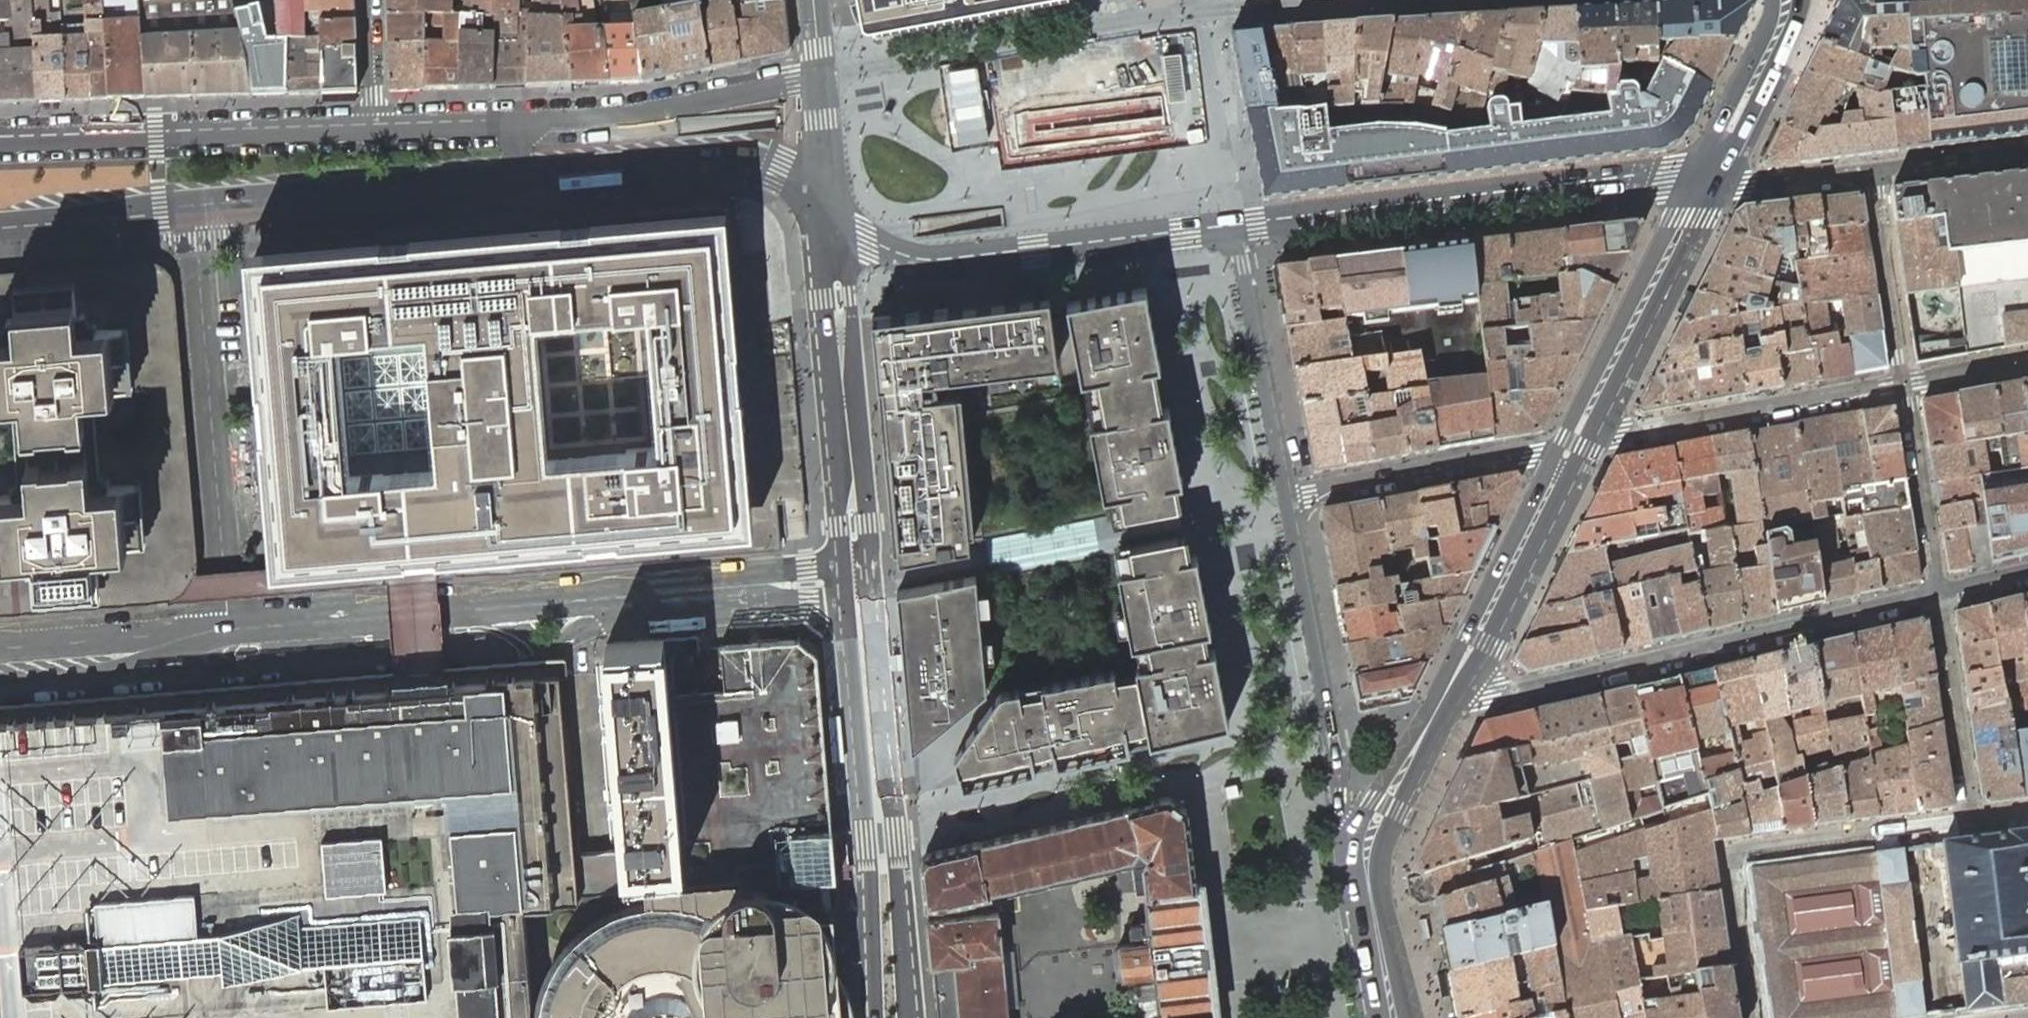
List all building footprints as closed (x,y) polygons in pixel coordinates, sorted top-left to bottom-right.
[(32,0),(0,0),(0,20),(7,20),(8,38),(0,39),(0,102),(38,101),(34,38),(32,0)] [(34,38),(38,101),(65,100),(63,37),(62,27),(61,17),(61,15),(49,16),(48,0),(32,0),(34,38)] [(84,0),(71,0),(72,12),(85,11),(84,0)] [(86,26),(87,36),(89,72),(90,99),(108,99),(106,51),(104,24),(102,0),(84,0),(85,11),(86,16),(86,26)] [(104,24),(106,51),(108,99),(127,98),(147,97),(143,45),(141,46),(141,38),(138,0),(102,0),(104,24)] [(141,38),(141,46),(143,45),(147,97),(251,94),(247,73),(241,38),(239,31),(234,11),(231,0),(138,0),(141,38)] [(277,38),(287,38),(305,39),(304,13),(303,0),(274,0),(277,38)] [(304,13),(310,14),(309,15),(309,16),(309,17),(309,18),(309,19),(309,20),(310,22),(311,22),(311,23),(312,23),(313,23),(314,23),(314,24),(320,23),(354,21),(353,0),(303,0),(304,13)] [(387,14),(424,14),(453,15),(461,16),(484,16),(492,16),(492,0),(465,0),(465,10),(453,9),(453,0),(387,0),(387,14)] [(532,2),(542,1),(542,16),(533,16),(533,11),(524,11),(519,11),(519,0),(492,0),(492,16),(495,17),(528,18),(527,85),(573,83),(566,45),(565,29),(563,17),(561,0),(532,0),(532,2)] [(563,17),(565,29),(566,45),(573,83),(609,82),(604,29),(580,29),(579,16),(577,0),(561,0),(563,17)] [(632,11),(633,16),(635,27),(643,81),(675,75),(668,30),(664,11),(646,14),(644,0),(630,0),(632,11)] [(664,11),(668,30),(675,75),(709,69),(704,41),(698,5),(697,0),(662,0),(662,1),(664,11)] [(698,5),(704,41),(709,69),(741,63),(735,24),(732,7),(730,0),(697,0),(698,5)] [(863,18),(867,21),(873,21),(990,0),(860,0),(863,18)] [(1654,5),(1656,44),(1733,43),(1735,43),(1755,2),(1755,1),(1755,0),(1751,0),(1654,5)] [(1819,44),(1870,64),(1866,0),(1840,0),(1819,44)] [(1870,64),(1891,72),(1911,79),(1906,0),(1866,0),(1870,64)] [(1891,72),(1881,95),(1888,94),(1897,152),(2027,136),(2027,0),(1906,0),(1911,79),(1891,72)] [(745,6),(741,7),(742,23),(787,23),(785,1),(745,6)] [(1617,64),(1656,62),(1656,44),(1654,5),(1641,6),(1617,8),(1617,64)] [(234,11),(239,31),(241,38),(266,38),(259,6),(234,11)] [(741,7),(732,7),(735,24),(742,23),(741,7)] [(1617,70),(1617,64),(1617,8),(1574,10),(1574,12),(1579,75),(1571,92),(1613,96),(1617,70)] [(604,29),(609,82),(643,81),(635,27),(633,16),(632,11),(608,12),(609,28),(604,29)] [(1574,12),(1542,13),(1540,46),(1528,84),(1564,108),(1571,92),(1579,75),(1574,12)] [(1508,15),(1486,89),(1499,96),(1505,76),(1521,80),(1516,95),(1524,97),(1528,84),(1540,46),(1542,13),(1508,15)] [(424,14),(387,14),(389,45),(425,43),(425,42),(424,24),(424,14)] [(459,88),(461,16),(453,15),(424,14),(424,24),(444,25),(444,43),(425,42),(425,43),(425,63),(425,89),(459,88)] [(602,15),(579,16),(580,29),(604,29),(602,15)] [(1467,18),(1440,109),(1478,120),(1486,89),(1508,15),(1467,18)] [(495,17),(492,16),(484,16),(461,16),(459,88),(493,87),(494,35),(495,17)] [(528,18),(495,17),(494,35),(493,87),(527,85),(528,18)] [(1400,102),(1440,109),(1467,18),(1426,20),(1392,21),(1377,104),(1400,102)] [(311,23),(311,38),(320,39),(321,39),(321,49),(355,48),(354,21),(320,23),(314,24),(314,23),(313,23),(312,23),(311,23)] [(1357,24),(1352,106),(1377,104),(1392,21),(1357,24)] [(735,24),(741,63),(788,54),(789,52),(787,23),(742,23),(735,24)] [(444,25),(424,24),(425,42),(444,43),(444,25)] [(1323,26),(1330,108),(1352,106),(1357,24),(1323,26)] [(63,37),(65,100),(90,99),(89,72),(87,36),(86,26),(81,27),(69,27),(62,27),(63,37)] [(1290,29),(1305,110),(1325,109),(1330,108),(1323,26),(1290,29)] [(1261,31),(1277,110),(1305,110),(1290,29),(1261,31)] [(1230,33),(1244,111),(1277,110),(1261,31),(1230,33)] [(247,73),(251,94),(287,93),(287,53),(287,38),(277,38),(266,38),(241,38),(247,73)] [(287,53),(287,93),(322,92),(321,49),(320,39),(311,38),(305,39),(304,54),(287,53)] [(305,39),(287,38),(287,53),(304,54),(305,39)] [(425,43),(389,45),(389,90),(390,90),(425,89),(425,63),(425,43)] [(1662,61),(1712,87),(1733,43),(1656,44),(1656,62),(1660,62),(1661,60),(1662,61)] [(1870,64),(1819,44),(1805,72),(1850,88),(1879,99),(1881,95),(1891,72),(1870,64)] [(321,49),(322,92),(357,91),(355,48),(321,49)] [(1179,51),(1163,51),(1162,84),(1179,84),(1179,51)] [(1277,110),(1244,111),(1258,181),(1316,174),(1317,184),(1632,146),(1648,141),(1662,133),(1680,120),(1696,105),(1712,87),(1662,61),(1643,96),(1636,97),(1635,93),(1633,91),(1630,89),(1624,88),(1619,91),(1620,101),(1606,102),(1607,118),(1520,128),(1518,111),(1507,112),(1506,102),(1492,102),(1487,106),(1487,109),(1489,131),(1445,137),(1445,133),(1375,129),(1338,132),(1338,112),(1325,112),(1325,109),(1305,110),(1277,110)] [(1850,88),(1805,72),(1780,125),(1806,138),(1812,140),(1819,128),(1824,128),(1825,137),(1831,137),(1830,127),(1838,127),(1842,116),(1848,95),(1850,88)] [(1879,99),(1850,88),(1848,95),(1856,97),(1858,117),(1854,114),(1842,116),(1838,127),(1830,127),(1831,137),(1825,137),(1824,128),(1819,128),(1812,140),(1806,138),(1798,152),(1799,164),(1837,159),(1864,156),(1897,152),(1888,94),(1881,95),(1879,99)] [(1806,138),(1780,125),(1761,163),(1762,166),(1764,168),(1799,164),(1798,152),(1806,138)] [(1316,174),(1258,181),(1260,191),(1317,184),(1316,174)] [(1953,253),(2027,244),(2027,175),(1970,181),(1974,213),(1942,218),(1948,254),(1953,253)] [(1890,192),(1895,224),(1942,218),(1974,213),(1970,181),(1891,191),(1890,192)] [(1822,229),(1866,225),(1861,196),(1861,195),(1819,200),(1822,229)] [(1808,261),(1826,258),(1822,229),(1819,200),(1787,204),(1794,250),(1794,251),(1806,249),(1807,256),(1803,257),(1804,261),(1808,261)] [(1734,216),(1725,235),(1779,252),(1794,250),(1787,204),(1743,209),(1734,216)] [(731,253),(727,211),(247,250),(273,566),(754,527),(731,253)] [(1907,295),(1957,289),(1953,253),(1948,254),(1942,218),(1895,224),(1906,295),(1907,295)] [(1639,223),(1563,232),(1566,260),(1629,255),(1642,227),(1639,223)] [(1826,258),(1870,252),(1866,225),(1822,229),(1826,258)] [(1566,260),(1563,232),(1508,239),(1512,282),(1551,277),(1568,275),(1566,260)] [(1725,235),(1710,265),(1800,290),(1796,262),(1794,251),(1794,250),(1779,252),(1725,235)] [(1512,282),(1508,239),(1472,243),(1477,286),(1505,283),(1512,282)] [(1472,243),(1437,248),(1446,305),(1479,301),(1477,286),(1472,243)] [(1957,289),(2027,281),(2027,244),(1953,253),(1957,289)] [(1437,248),(1401,252),(1411,309),(1446,305),(1437,248)] [(1401,252),(1365,257),(1377,314),(1411,309),(1401,252)] [(1800,290),(1802,305),(1803,307),(1824,304),(1838,302),(1877,297),(1870,252),(1826,258),(1808,261),(1804,261),(1796,262),(1800,290)] [(1629,255),(1566,260),(1568,275),(1580,274),(1612,289),(1629,255)] [(1365,257),(1334,260),(1343,310),(1345,318),(1377,314),(1365,257)] [(1343,310),(1334,260),(1308,263),(1318,312),(1337,310),(1343,310)] [(1318,312),(1308,263),(1277,267),(1276,269),(1276,270),(1284,316),(1318,312)] [(1710,265),(1696,294),(1744,308),(1746,315),(1755,314),(1770,312),(1771,309),(1802,305),(1800,290),(1710,265)] [(1580,274),(1568,275),(1551,277),(1553,285),(1558,284),(1558,289),(1553,289),(1554,296),(1507,302),(1505,283),(1477,286),(1479,301),(1482,333),(1596,322),(1612,289),(1580,274)] [(2027,343),(2027,281),(1957,289),(1963,337),(1913,343),(1916,363),(2027,343)] [(8,401),(12,401),(16,403),(19,407),(20,411),(25,475),(25,478),(23,481),(20,483),(17,485),(13,485),(14,491),(0,492),(0,552),(19,550),(19,556),(23,556),(26,557),(29,559),(31,561),(32,564),(33,568),(39,567),(41,595),(100,590),(98,562),(104,561),(104,557),(105,554),(107,551),(109,549),(112,547),(115,547),(115,542),(142,540),(137,481),(110,483),(110,477),(105,477),(101,476),(99,473),(97,471),(96,468),(91,403),(92,400),(94,396),(96,394),(99,393),(103,392),(102,387),(129,384),(124,325),(97,327),(97,321),(93,321),(89,321),(86,318),(84,316),(83,313),(83,310),(78,310),(75,283),(16,288),(18,315),(12,316),(12,320),(11,323),(9,326),(7,328),(3,330),(0,330),(0,401),(8,401)] [(1095,380),(1161,368),(1159,357),(1154,333),(1145,286),(1067,301),(1082,383),(1086,382),(1095,380)] [(1696,294),(1681,324),(1738,316),(1746,315),(1744,308),(1696,294)] [(1061,366),(1047,296),(874,317),(873,319),(879,388),(919,383),(1061,366)] [(1877,297),(1838,302),(1840,316),(1845,315),(1847,331),(1837,333),(1837,334),(1839,346),(1849,344),(1848,337),(1883,333),(1877,297)] [(1803,307),(1808,340),(1829,336),(1824,304),(1803,307)] [(1782,335),(1785,356),(1809,351),(1808,340),(1803,307),(1802,305),(1771,309),(1770,312),(1755,314),(1757,338),(1782,335)] [(1295,369),(1353,362),(1350,342),(1345,318),(1343,310),(1337,310),(1339,323),(1319,325),(1318,312),(1284,316),(1295,369)] [(1681,324),(1668,351),(1740,341),(1738,316),(1681,324)] [(1579,358),(1596,322),(1482,333),(1486,364),(1579,358)] [(1849,344),(1855,375),(1888,369),(1883,333),(1848,337),(1849,344)] [(1815,350),(1821,381),(1855,375),(1849,344),(1839,346),(1837,334),(1829,336),(1808,340),(1809,351),(1815,350)] [(1381,335),(1350,342),(1353,362),(1385,358),(1381,335)] [(1668,351),(1655,378),(1740,363),(1746,395),(1782,388),(1776,357),(1785,356),(1782,335),(1757,338),(1740,341),(1668,351)] [(1776,357),(1782,388),(1821,381),(1815,350),(1809,351),(1785,356),(1776,357)] [(1425,385),(1419,354),(1385,358),(1353,362),(1295,369),(1302,406),(1368,398),(1364,374),(1386,371),(1390,395),(1409,393),(1426,391),(1425,385)] [(1563,391),(1579,358),(1486,364),(1487,378),(1489,397),(1563,391)] [(1740,363),(1655,378),(1640,409),(1639,411),(1641,413),(1643,414),(1746,395),(1740,363)] [(1104,423),(1169,411),(1161,368),(1095,380),(1104,423)] [(1457,382),(1467,446),(1494,441),(1489,397),(1487,378),(1457,382)] [(1086,382),(1094,425),(1104,423),(1095,380),(1086,382)] [(1457,382),(1425,385),(1426,391),(1438,451),(1467,446),(1457,382)] [(879,388),(896,567),(966,554),(964,535),(969,535),(956,397),(921,401),(919,383),(879,388)] [(2001,438),(2027,433),(2027,423),(2022,383),(1993,388),(2001,438)] [(1957,395),(1965,444),(2001,438),(1993,388),(1957,395)] [(1407,457),(1438,451),(1426,391),(1409,393),(1411,417),(1400,419),(1407,457)] [(1543,432),(1563,391),(1489,397),(1494,441),(1543,432)] [(1411,417),(1409,393),(1390,395),(1368,398),(1302,406),(1307,437),(1339,431),(1369,425),(1400,419),(1411,417)] [(1922,402),(1929,450),(1965,444),(1957,395),(1923,401),(1922,402)] [(1869,457),(1901,452),(1894,407),(1863,413),(1869,457)] [(1176,445),(1169,411),(1104,423),(1094,425),(1090,426),(1105,503),(1109,502),(1119,500),(1184,487),(1176,445)] [(1874,485),(1869,457),(1863,413),(1831,418),(1836,448),(1859,444),(1861,457),(1838,461),(1836,450),(1803,456),(1808,493),(1811,493),(1815,520),(1825,518),(1823,503),(1843,500),(1841,491),(1874,485)] [(1836,448),(1831,418),(1798,425),(1803,456),(1836,450),(1836,448)] [(1375,462),(1407,457),(1400,419),(1369,425),(1375,462)] [(1339,431),(1346,467),(1375,462),(1369,425),(1339,431)] [(1798,425),(1750,433),(1762,525),(1763,530),(1771,528),(1769,521),(1803,514),(1805,522),(1813,520),(1808,493),(1803,456),(1798,425)] [(1339,431),(1307,437),(1314,473),(1346,467),(1339,431)] [(1721,507),(1724,530),(1729,529),(1730,530),(1762,525),(1750,433),(1711,440),(1719,493),(1721,507)] [(1929,450),(1935,485),(1978,477),(1993,474),(1993,469),(1987,470),(1984,454),(2000,451),(2004,473),(2027,469),(2027,433),(2001,438),(1965,444),(1929,450)] [(1683,506),(1688,530),(1689,535),(1702,534),(1724,530),(1721,507),(1701,510),(1699,497),(1719,493),(1711,440),(1672,447),(1678,483),(1683,506)] [(1612,463),(1596,497),(1678,483),(1672,447),(1623,456),(1617,458),(1615,459),(1612,463)] [(1905,480),(1901,452),(1869,457),(1874,485),(1905,480)] [(2004,473),(1993,474),(1978,477),(1982,502),(1986,526),(1991,563),(2020,557),(2027,555),(2027,469),(2004,473)] [(1515,476),(1448,488),(1457,537),(1495,529),(1519,480),(1515,476)] [(1978,477),(1935,485),(1938,509),(1971,504),(1982,502),(1978,477)] [(1909,510),(1905,480),(1874,485),(1841,491),(1843,500),(1844,509),(1845,515),(1846,520),(1909,510)] [(1596,497),(1582,524),(1683,506),(1678,483),(1596,497)] [(1186,497),(1184,487),(1119,500),(1123,522),(1188,509),(1186,497)] [(1448,488),(1419,494),(1428,542),(1457,537),(1448,488)] [(1379,501),(1386,531),(1391,551),(1414,546),(1416,562),(1428,560),(1426,542),(1428,542),(1419,494),(1379,501)] [(1109,502),(1113,524),(1123,522),(1119,500),(1109,502)] [(1322,511),(1327,541),(1386,531),(1379,501),(1322,511)] [(1971,504),(1938,509),(1942,533),(1964,530),(1974,528),(1971,504)] [(1582,524),(1568,553),(1688,530),(1683,506),(1582,524)] [(1916,552),(1909,510),(1846,520),(1846,523),(1851,555),(1853,567),(1886,559),(1916,552)] [(1846,523),(1846,520),(1845,515),(1833,517),(1825,518),(1815,520),(1813,520),(1820,568),(1826,603),(1857,596),(1853,567),(1851,555),(1841,557),(1836,525),(1846,523)] [(1800,609),(1826,603),(1820,568),(1813,520),(1805,522),(1788,525),(1789,530),(1764,535),(1775,615),(1800,609)] [(1736,573),(1744,623),(1775,615),(1764,535),(1763,530),(1762,525),(1730,530),(1734,556),(1754,552),(1755,560),(1750,561),(1751,568),(1753,571),(1736,573)] [(1763,530),(1764,535),(1789,530),(1788,525),(1771,528),(1763,530)] [(1970,568),(1991,563),(1986,526),(1974,528),(1964,530),(1970,568)] [(1457,537),(1428,542),(1426,542),(1428,560),(1431,581),(1473,573),(1495,529),(1457,537)] [(1694,560),(1696,572),(1708,631),(1744,623),(1736,573),(1734,556),(1730,530),(1729,529),(1724,530),(1702,534),(1703,543),(1710,542),(1714,571),(1703,573),(1700,559),(1694,560)] [(1582,600),(1609,593),(1640,586),(1667,579),(1696,572),(1694,560),(1689,535),(1688,530),(1568,553),(1540,611),(1582,600)] [(1950,573),(1970,568),(1964,530),(1942,533),(1948,572),(1949,573),(1950,573)] [(1386,531),(1327,541),(1337,590),(1371,584),(1368,572),(1381,570),(1378,557),(1391,554),(1391,551),(1386,531)] [(1133,574),(1198,560),(1194,538),(1128,551),(1133,574)] [(1119,553),(1123,576),(1133,574),(1128,551),(1119,553)] [(1920,579),(1916,552),(1886,559),(1891,588),(1918,581),(1920,581),(1920,579)] [(1891,588),(1886,559),(1853,567),(1857,596),(1881,590),(1891,588)] [(1147,647),(1213,634),(1211,629),(1205,595),(1198,560),(1133,574),(1123,576),(1120,577),(1134,650),(1137,649),(1147,647)] [(1371,584),(1337,590),(1341,614),(1397,604),(1394,588),(1399,587),(1396,573),(1389,574),(1390,580),(1384,582),(1381,570),(1368,572),(1371,584)] [(1667,579),(1681,638),(1708,631),(1696,572),(1667,579)] [(1394,588),(1397,604),(1398,608),(1406,606),(1405,597),(1418,595),(1420,606),(1461,598),(1473,573),(1431,581),(1399,587),(1394,588)] [(1640,586),(1651,645),(1681,638),(1667,579),(1640,586)] [(899,596),(912,745),(929,733),(983,690),(973,582),(899,596)] [(1609,593),(1621,652),(1651,645),(1640,586),(1609,593)] [(1596,658),(1621,652),(1609,593),(1582,600),(1589,628),(1596,658)] [(1398,608),(1403,636),(1447,628),(1461,598),(1420,606),(1418,595),(1405,597),(1406,606),(1398,608)] [(2006,701),(2008,701),(2027,695),(2027,639),(2022,597),(1989,605),(2000,671),(2006,701)] [(1540,611),(1524,644),(1589,628),(1582,600),(1540,611)] [(1397,604),(1341,614),(1347,646),(1403,636),(1398,608),(1397,604)] [(1954,615),(1964,676),(2000,671),(1989,605),(1954,613),(1954,615)] [(1924,620),(1891,628),(1901,690),(1905,690),(1908,682),(1934,678),(1926,622),(1924,620)] [(1403,636),(1347,646),(1352,675),(1431,660),(1447,628),(1403,636)] [(1519,676),(1596,658),(1589,628),(1524,644),(1511,668),(1519,676)] [(1891,628),(1851,637),(1861,696),(1865,716),(1867,733),(1886,726),(1905,720),(1903,704),(1875,711),(1872,693),(1889,690),(1890,694),(1901,691),(1901,690),(1891,628)] [(699,634),(664,638),(683,867),(627,872),(625,848),(574,852),(576,871),(578,894),(780,877),(779,854),(777,835),(822,831),(829,794),(817,652),(798,637),(759,640),(760,646),(749,647),(753,688),(676,695),(673,653),(700,652),(699,634)] [(1151,668),(1217,655),(1213,634),(1147,647),(1151,668)] [(1851,637),(1814,646),(1825,710),(1830,709),(1828,703),(1861,696),(1851,637)] [(607,643),(625,848),(627,872),(683,867),(664,638),(607,643)] [(1814,646),(1781,654),(1792,713),(1816,708),(1818,717),(1794,722),(1797,737),(1828,729),(1827,724),(1825,710),(1814,646)] [(1151,668),(1147,647),(1137,649),(1141,670),(1151,668)] [(1781,654),(1749,661),(1776,774),(1788,770),(1803,766),(1801,756),(1796,758),(1791,732),(1779,717),(1792,713),(1781,654)] [(1141,670),(1138,671),(1138,674),(1148,726),(1151,739),(1229,721),(1222,684),(1217,655),(1151,668),(1141,670)] [(1431,660),(1352,675),(1358,704),(1360,713),(1411,701),(1431,660)] [(1739,771),(1742,785),(1776,774),(1749,661),(1714,669),(1731,741),(1733,746),(1734,753),(1739,771)] [(1714,669),(1681,677),(1695,741),(1724,734),(1728,747),(1733,746),(1731,741),(1714,669)] [(1964,676),(1969,711),(2006,701),(2000,671),(1964,676)] [(559,673),(420,685),(0,720),(0,1017),(533,1017),(524,903),(579,899),(578,894),(576,871),(574,852),(568,772),(559,673)] [(1117,678),(1127,731),(1148,726),(1138,674),(1117,678)] [(1054,749),(1056,761),(1130,744),(1127,731),(1117,678),(1116,675),(1043,688),(1043,691),(1054,749)] [(1681,677),(1633,689),(1657,785),(1660,797),(1663,810),(1708,795),(1705,783),(1700,761),(1695,741),(1681,677)] [(1903,704),(1905,720),(1907,732),(1941,722),(1934,678),(1908,682),(1905,690),(1901,690),(1901,691),(1903,704)] [(1633,689),(1600,696),(1608,729),(1619,774),(1624,793),(1657,785),(1633,689)] [(990,693),(983,690),(929,733),(943,742),(957,752),(997,696),(990,693)] [(957,752),(964,782),(1035,766),(1033,753),(1022,695),(1022,691),(997,696),(957,752)] [(1054,749),(1043,691),(1022,695),(1033,753),(1054,749)] [(2008,701),(2010,713),(2027,708),(2027,695),(2008,701)] [(1535,711),(1544,744),(1608,729),(1600,696),(1535,711)] [(2006,701),(1969,711),(1983,804),(1985,805),(2023,799),(2012,727),(2010,713),(2008,701),(2006,701)] [(1483,724),(1465,760),(1544,744),(1535,711),(1486,722),(1483,724)] [(1827,724),(1828,729),(1831,748),(1833,756),(1836,756),(1867,747),(1870,746),(1867,733),(1865,716),(1827,724)] [(1909,748),(1917,813),(1952,808),(1954,806),(1941,722),(1907,732),(1908,741),(1909,748)] [(1870,746),(1867,747),(1878,818),(1917,813),(1909,748),(1908,741),(1901,743),(1901,749),(1880,751),(1878,738),(1888,737),(1886,726),(1867,733),(1870,746)] [(2023,799),(2027,799),(2027,730),(2019,731),(2018,726),(2012,727),(2023,799)] [(1544,744),(1465,760),(1437,817),(1436,820),(1495,806),(1534,796),(1619,774),(1608,729),(1544,744)] [(1797,737),(1801,756),(1831,748),(1828,729),(1797,737)] [(917,792),(964,782),(957,752),(943,742),(929,733),(912,745),(917,792)] [(1836,756),(1838,761),(1840,768),(1849,822),(1878,818),(1867,747),(1836,756)] [(1700,761),(1705,783),(1739,771),(1734,753),(1700,761)] [(1805,778),(1813,827),(1849,822),(1840,768),(1838,761),(1831,763),(1833,770),(1828,772),(1826,766),(1816,768),(1818,775),(1805,778)] [(1788,770),(1776,774),(1784,831),(1813,827),(1805,778),(1792,782),(1788,770)] [(1708,795),(1718,840),(1750,836),(1740,786),(1742,785),(1739,771),(1705,783),(1708,795)] [(1624,793),(1619,774),(1534,796),(1538,813),(1546,849),(1571,841),(1631,821),(1626,801),(1624,793)] [(1740,786),(1750,836),(1784,831),(1776,774),(1742,785),(1740,786)] [(833,849),(829,794),(822,831),(777,835),(780,877),(836,873),(833,849)] [(1631,821),(1571,841),(1586,911),(1719,891),(1711,841),(1718,840),(1708,795),(1663,810),(1631,821)] [(1499,823),(1528,816),(1538,813),(1534,796),(1495,806),(1499,823)] [(1196,888),(1196,884),(1187,809),(1169,797),(1127,807),(979,842),(979,841),(927,853),(922,859),(927,904),(951,902),(991,892),(990,888),(1133,855),(1139,847),(1151,855),(1144,864),(1147,894),(1196,888)] [(1626,801),(1631,821),(1663,810),(1660,797),(1634,805),(1632,799),(1626,801)] [(1495,806),(1436,820),(1406,881),(1431,873),(1497,851),(1509,847),(1514,845),(1518,858),(1531,854),(1535,852),(1532,839),(1533,839),(1528,816),(1499,823),(1495,806)] [(2008,834),(2008,835),(1751,869),(1750,871),(1773,1017),(1916,1017),(1947,1014),(2027,1003),(2027,831),(2008,834)] [(1531,854),(1536,868),(1547,905),(1555,948),(1562,996),(1566,1013),(1567,1017),(1619,1017),(1615,994),(1605,939),(1592,941),(1586,911),(1571,841),(1546,849),(1535,852),(1531,854)] [(1509,847),(1497,851),(1501,864),(1513,860),(1509,847)] [(1419,907),(1436,902),(1436,901),(1506,878),(1536,868),(1531,854),(1518,858),(1513,860),(1501,864),(1497,851),(1431,873),(1406,881),(1410,899),(1419,907)] [(1436,901),(1436,902),(1442,933),(1515,914),(1506,887),(1509,886),(1506,878),(1436,901)] [(1202,883),(1196,884),(1196,888),(1147,894),(1153,939),(1120,943),(1119,943),(1118,943),(1117,944),(1116,945),(1116,946),(1116,947),(1115,947),(1115,948),(1116,949),(1118,970),(1118,971),(1118,972),(1119,973),(1120,974),(1121,975),(1122,975),(1123,975),(1124,975),(1156,971),(1158,981),(1159,997),(1162,1017),(1211,1012),(1211,1016),(1218,1016),(1202,883)] [(854,1010),(852,999),(849,987),(843,977),(837,971),(837,965),(836,928),(828,928),(821,916),(810,903),(793,892),(777,887),(755,885),(651,893),(626,898),(609,905),(592,915),(575,927),(562,943),(549,959),(540,976),(535,996),(534,1009),(533,1017),(854,1017),(854,1010)] [(1719,891),(1586,911),(1592,941),(1605,939),(1630,935),(1631,937),(1648,935),(1650,941),(1725,930),(1719,891)] [(1515,914),(1442,933),(1449,973),(1555,948),(1547,905),(1515,914)] [(928,917),(932,963),(933,963),(938,1017),(1009,1017),(1003,957),(999,911),(928,917)] [(1142,921),(1130,922),(1131,932),(1143,931),(1142,921)] [(1630,935),(1605,939),(1615,994),(1639,987),(1639,981),(1648,979),(1667,977),(1694,973),(1730,967),(1725,930),(1650,941),(1648,935),(1631,937),(1630,935)] [(1449,973),(1458,1017),(1471,1017),(1562,996),(1555,948),(1449,973)] [(1730,967),(1694,973),(1697,986),(1698,990),(1703,1017),(1738,1017),(1730,967)] [(1694,973),(1667,977),(1671,999),(1675,1017),(1703,1017),(1698,990),(1693,990),(1694,995),(1680,997),(1679,989),(1697,986),(1694,973)] [(1639,987),(1643,1004),(1645,1017),(1675,1017),(1671,999),(1652,1002),(1648,979),(1639,981),(1639,987)] [(1158,981),(1137,983),(1139,1000),(1159,997),(1158,981)] [(1698,990),(1697,986),(1679,989),(1680,997),(1694,995),(1693,990),(1698,990)] [(1619,1017),(1645,1017),(1643,1004),(1639,987),(1615,994),(1619,1017)] [(1471,1017),(1518,1017),(1517,1015),(1528,1012),(1529,1017),(1545,1017),(1547,1017),(1551,1016),(1566,1013),(1562,996),(1471,1017)]
